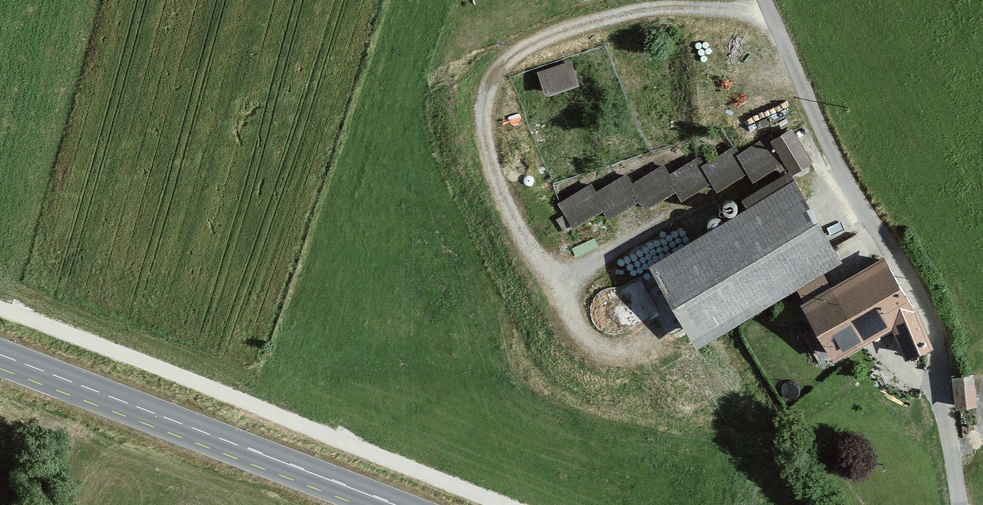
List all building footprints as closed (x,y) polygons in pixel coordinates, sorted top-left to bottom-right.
[(545,93),(578,82),(571,59),(537,70),(545,93)] [(558,201),(573,226),(603,209),(608,217),(639,199),(644,207),(675,189),(681,199),(712,181),(716,189),(747,171),(752,180),(777,166),(779,170),(787,166),(788,168),(791,166),(794,171),(812,161),(791,126),(770,138),(768,134),(739,151),(734,144),(704,161),(700,154),(669,172),(664,163),(632,182),(626,172),(595,189),(591,182),(558,201)] [(841,260),(790,168),(741,195),(745,202),(649,258),(696,342),(841,260)] [(916,305),(884,252),(829,283),(802,297),(800,299),(830,359),(891,325),(904,356),(933,345),(916,305)] [(802,297),(829,283),(823,271),(796,286),(802,297)] [(955,407),(976,405),(973,371),(951,373),(955,407)]
